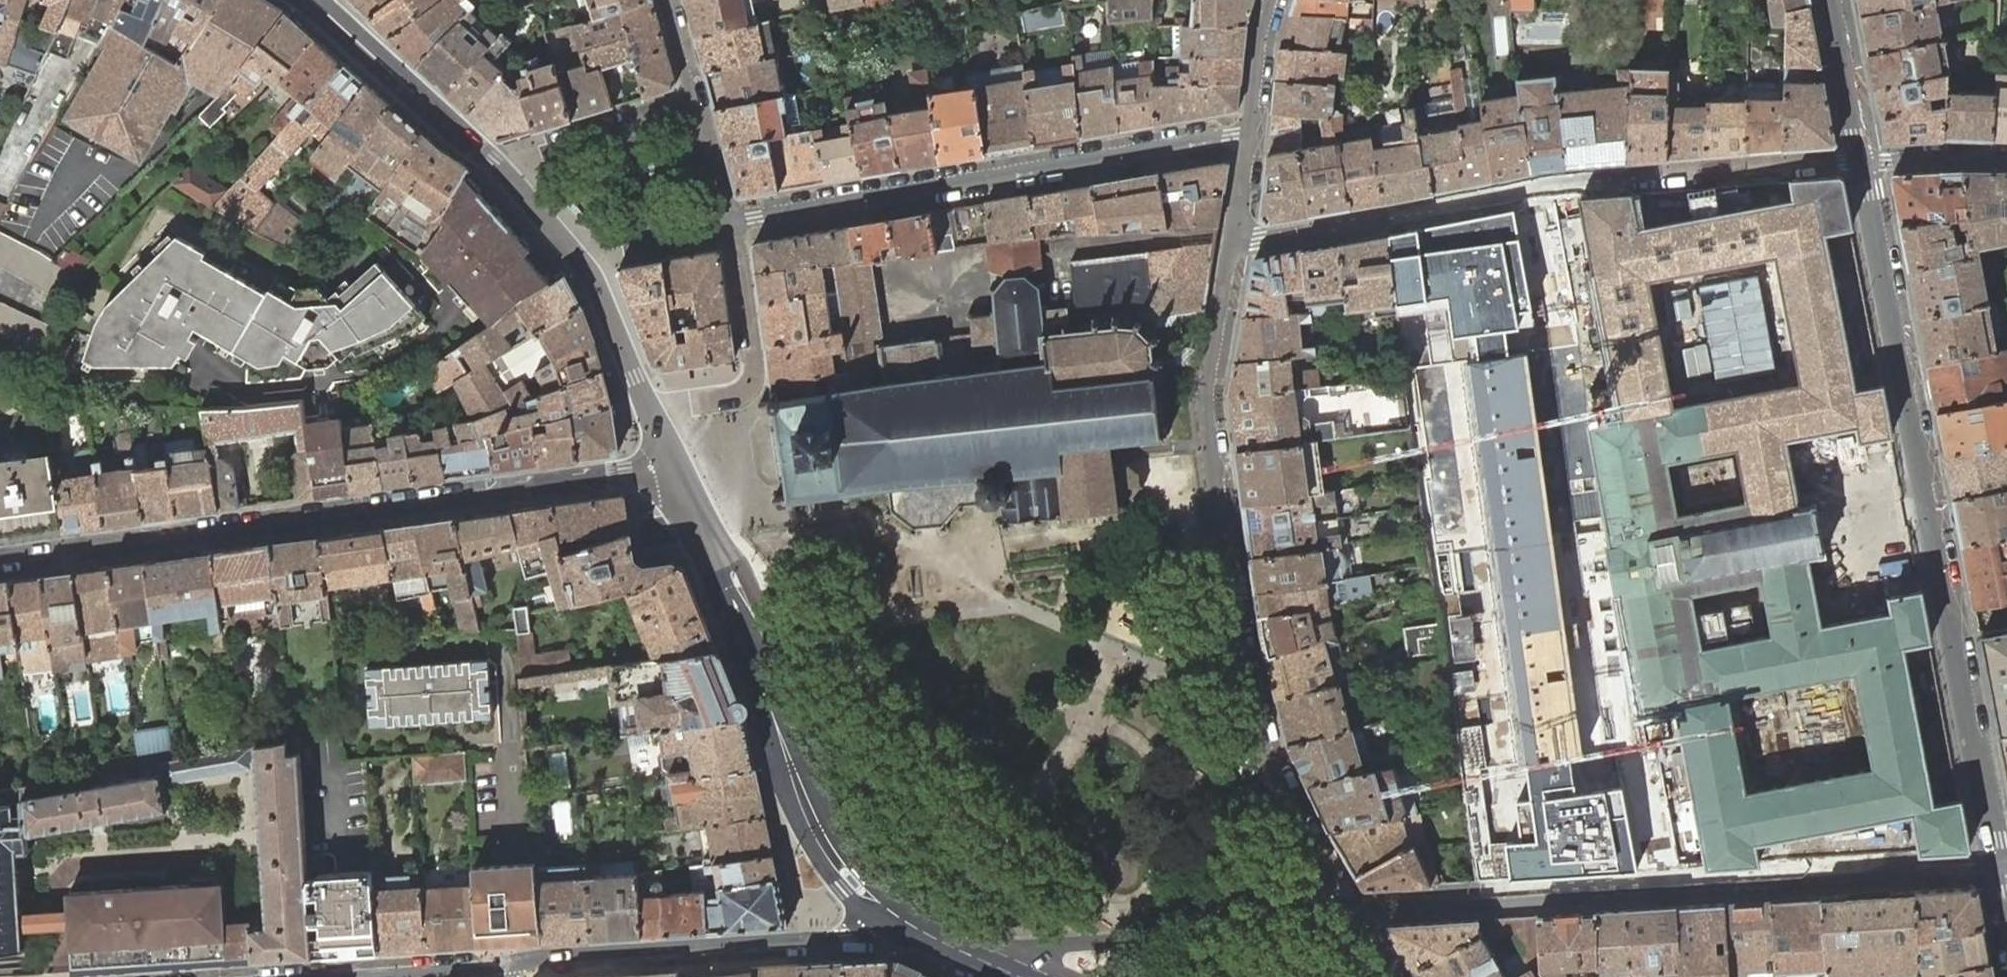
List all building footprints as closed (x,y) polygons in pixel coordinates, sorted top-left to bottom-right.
[(6,67),(17,36),(16,36),(22,18),(28,0),(13,0),(13,2),(9,13),(4,26),(3,31),(0,38),(0,65),(6,67)] [(4,26),(9,13),(13,2),(13,0),(0,0),(0,25),(4,26)] [(55,2),(45,26),(51,28),(45,41),(30,34),(26,45),(48,52),(48,51),(58,31),(59,29),(60,28),(71,0),(49,0),(55,2)] [(60,28),(59,29),(58,31),(48,51),(68,59),(77,36),(91,0),(71,0),(60,28)] [(116,25),(115,27),(110,24),(101,39),(111,45),(109,48),(68,119),(138,161),(170,107),(175,109),(192,79),(219,94),(228,84),(242,68),(244,66),(287,12),(267,0),(220,0),(213,11),(215,12),(194,41),(177,64),(160,55),(153,50),(145,45),(146,44),(116,25)] [(89,42),(98,45),(100,41),(101,39),(110,24),(115,27),(116,25),(125,0),(107,0),(89,42)] [(116,25),(146,44),(152,30),(166,0),(125,0),(116,25)] [(152,30),(162,35),(170,39),(175,30),(193,2),(191,1),(191,0),(166,0),(152,30)] [(191,1),(193,2),(175,30),(194,41),(215,12),(213,11),(220,0),(191,0),(191,1)] [(369,18),(393,0),(350,0),(369,18)] [(389,37),(442,0),(393,0),(369,18),(376,25),(390,15),(400,27),(388,36),(389,37)] [(389,37),(418,66),(471,9),(462,0),(442,0),(389,37)] [(591,8),(592,8),(595,18),(605,15),(622,10),(649,0),(588,0),(591,8)] [(653,0),(649,0),(622,10),(635,57),(645,96),(674,88),(676,84),(653,0)] [(696,34),(758,21),(756,13),(753,0),(687,0),(696,34)] [(864,0),(830,0),(831,9),(865,2),(864,0)] [(1109,23),(1153,18),(1153,4),(1154,0),(1107,0),(1109,23)] [(1192,18),(1192,25),(1248,23),(1255,0),(1194,0),(1192,18)] [(1291,14),(1347,17),(1348,4),(1351,5),(1353,3),(1353,0),(1296,0),(1291,14)] [(1510,12),(1534,13),(1534,0),(1509,0),(1510,12)] [(1773,23),(1787,23),(1788,10),(1810,6),(1808,0),(1769,0),(1773,23)] [(1948,0),(1859,0),(1860,5),(1862,15),(1935,2),(1946,0),(1948,0)] [(1948,9),(1946,0),(1935,2),(1862,15),(1867,42),(1869,52),(1937,39),(1942,38),(1953,37),(1952,28),(1941,30),(1937,10),(1948,9)] [(1366,18),(1373,18),(1373,2),(1365,1),(1365,18),(1366,18)] [(1815,33),(1810,6),(1788,10),(1787,23),(1786,62),(1821,64),(1815,33)] [(479,11),(474,7),(471,9),(418,66),(420,68),(423,64),(449,87),(446,91),(449,93),(503,33),(497,27),(485,40),(468,24),(479,11)] [(1941,30),(1952,28),(1948,9),(1937,10),(1941,30)] [(635,57),(622,10),(605,15),(608,26),(595,29),(592,19),(573,24),(585,63),(588,71),(600,68),(612,64),(620,62),(635,57)] [(219,94),(199,115),(210,126),(226,111),(223,108),(238,93),(245,100),(259,84),(260,83),(266,76),(275,85),(280,80),(292,67),(291,66),(317,39),(287,13),(287,12),(244,66),(242,68),(228,84),(219,94)] [(1345,50),(1355,51),(1355,45),(1353,43),(1342,42),(1348,17),(1347,17),(1291,14),(1281,46),(1280,47),(1341,51),(1345,50)] [(390,15),(376,25),(388,36),(400,27),(390,15)] [(605,15),(595,18),(592,19),(595,29),(608,26),(605,15)] [(760,21),(758,21),(696,34),(706,71),(768,59),(774,58),(773,51),(768,25),(766,19),(760,21)] [(1245,54),(1248,23),(1192,25),(1183,25),(1184,55),(1190,55),(1245,54)] [(585,63),(573,24),(565,26),(568,34),(561,36),(568,57),(571,67),(558,71),(573,118),(612,106),(600,68),(588,71),(585,63)] [(1177,25),(1174,25),(1175,56),(1179,55),(1184,55),(1183,25),(1177,25)] [(152,30),(146,44),(145,45),(153,50),(162,35),(152,30)] [(194,41),(175,30),(170,39),(160,55),(177,64),(194,41)] [(511,41),(503,33),(449,93),(469,112),(501,74),(505,70),(513,60),(511,56),(515,52),(507,45),(511,41)] [(1948,73),(1959,71),(1953,37),(1942,38),(1937,39),(1869,52),(1873,75),(1875,87),(1943,74),(1948,73)] [(111,45),(101,39),(100,41),(109,48),(111,45)] [(344,64),(317,39),(291,66),(292,67),(280,80),(296,94),(273,119),(275,121),(269,128),(279,136),(295,119),(308,105),(309,104),(307,103),(344,64)] [(48,52),(26,45),(22,57),(42,64),(48,52)] [(555,60),(550,47),(544,49),(548,65),(541,67),(538,56),(527,61),(529,66),(523,68),(525,76),(519,78),(522,87),(536,129),(573,118),(558,71),(555,63),(555,60)] [(1337,75),(1343,76),(1345,50),(1341,51),(1280,47),(1277,79),(1336,83),(1337,75)] [(1113,66),(1111,50),(1082,53),(1084,69),(1113,66)] [(1080,137),(1118,131),(1114,79),(1113,66),(1084,69),(1082,53),(1079,53),(1073,54),(1074,64),(1075,71),(1080,137)] [(1242,81),(1245,54),(1190,55),(1184,55),(1179,55),(1179,67),(1167,67),(1168,77),(1169,77),(1169,84),(1193,83),(1242,81)] [(571,67),(568,57),(555,60),(555,63),(558,71),(571,67)] [(779,64),(778,57),(774,58),(768,59),(706,71),(716,108),(785,95),(783,83),(781,75),(779,64)] [(501,140),(536,129),(522,87),(519,78),(513,60),(505,70),(501,74),(469,112),(501,140)] [(1139,62),(1113,66),(1114,79),(1118,131),(1157,124),(1154,77),(1153,75),(1154,63),(1140,65),(1139,62)] [(1824,80),(1821,64),(1786,62),(1786,74),(1786,79),(1786,90),(1786,100),(1784,149),(1811,147),(1834,145),(1836,143),(1824,80)] [(231,189),(214,207),(231,216),(239,221),(242,223),(256,233),(276,206),(257,190),(308,131),(299,123),(312,108),(316,110),(304,123),(325,141),(332,132),(335,128),(368,84),(344,64),(307,103),(309,104),(308,105),(295,119),(279,136),(242,177),(231,189)] [(423,64),(420,68),(446,91),(449,87),(423,64)] [(1015,66),(973,72),(973,73),(975,85),(986,153),(1036,145),(1023,72),(1022,64),(1015,66)] [(1036,145),(1080,137),(1075,71),(1074,64),(1023,72),(1036,145)] [(1463,186),(1493,179),(1484,119),(1481,100),(1480,91),(1472,92),(1466,93),(1462,68),(1452,70),(1459,124),(1460,127),(1464,156),(1459,157),(1463,186)] [(1519,94),(1533,170),(1534,170),(1567,166),(1628,161),(1632,68),(1618,69),(1620,85),(1605,86),(1601,87),(1580,89),(1561,90),(1560,74),(1517,79),(1517,82),(1519,94)] [(1669,68),(1632,68),(1628,161),(1667,158),(1669,100),(1669,81),(1669,68)] [(1517,79),(1516,69),(1509,69),(1511,81),(1517,79)] [(931,93),(927,71),(911,73),(914,91),(920,94),(886,100),(901,168),(941,161),(931,93)] [(941,161),(986,153),(975,85),(973,73),(965,74),(967,87),(931,93),(941,161)] [(1484,73),(1477,75),(1478,83),(1479,86),(1486,84),(1484,73)] [(1922,139),(1944,137),(1947,104),(1938,106),(1937,100),(1933,101),(1932,96),(1947,93),(1947,90),(1948,85),(1948,73),(1943,74),(1875,87),(1885,140),(1888,141),(1922,139)] [(1998,73),(1996,93),(1993,139),(2006,140),(2006,73),(1998,73)] [(882,83),(881,75),(867,78),(869,86),(882,83)] [(266,76),(260,83),(268,91),(275,85),(266,76)] [(1239,107),(1242,81),(1193,83),(1169,84),(1169,77),(1168,77),(1154,77),(1157,124),(1197,116),(1237,109),(1239,107)] [(1343,127),(1344,113),(1334,107),(1336,83),(1277,79),(1274,111),(1301,113),(1321,114),(1332,115),(1335,129),(1343,127)] [(1480,91),(1481,100),(1519,94),(1517,82),(1517,79),(1511,81),(1486,84),(1479,86),(1480,91)] [(1667,158),(1706,155),(1708,99),(1708,91),(1701,91),(1701,95),(1701,100),(1679,100),(1679,95),(1679,80),(1669,81),(1669,100),(1667,158)] [(864,174),(901,168),(886,100),(886,99),(882,83),(869,86),(871,93),(873,102),(848,107),(851,122),(864,174)] [(391,105),(368,84),(335,128),(332,132),(325,141),(322,144),(315,153),(314,155),(315,156),(312,159),(314,160),(318,156),(334,169),(330,174),(337,179),(341,174),(349,162),(391,105)] [(1971,138),(1993,139),(1996,93),(1954,91),(1954,85),(1948,85),(1947,90),(1947,93),(1947,104),(1944,137),(1971,138)] [(1744,87),(1708,87),(1708,91),(1708,99),(1706,155),(1745,152),(1747,99),(1747,98),(1747,88),(1747,86),(1744,87)] [(802,132),(795,93),(785,95),(788,110),(783,111),(788,134),(802,132)] [(1484,119),(1493,179),(1533,170),(1519,94),(1481,100),(1484,119)] [(785,95),(716,108),(726,145),(770,137),(779,136),(788,134),(783,111),(788,110),(785,95)] [(1745,152),(1784,149),(1786,100),(1747,98),(1747,99),(1745,152)] [(349,162),(385,189),(395,174),(399,168),(423,133),(391,105),(349,162)] [(1463,186),(1459,157),(1464,156),(1460,127),(1427,132),(1423,106),(1415,107),(1419,134),(1420,140),(1423,164),(1429,162),(1434,192),(1463,186)] [(1383,201),(1434,192),(1429,162),(1423,164),(1420,140),(1419,134),(1415,107),(1406,109),(1408,121),(1403,122),(1406,137),(1385,141),(1386,145),(1382,146),(1379,126),(1371,128),(1372,134),(1374,148),(1383,201)] [(322,144),(325,141),(304,123),(316,110),(312,108),(299,123),(308,131),(322,144)] [(1278,129),(1300,125),(1301,113),(1274,111),(1271,137),(1280,136),(1278,129)] [(1312,214),(1351,207),(1338,141),(1335,129),(1332,115),(1321,114),(1326,138),(1322,144),(1299,148),(1299,149),(1297,149),(1312,214)] [(826,181),(864,174),(851,122),(843,124),(845,134),(826,138),(824,128),(814,130),(826,181)] [(1403,122),(1382,126),(1385,141),(1406,137),(1403,122)] [(843,124),(824,128),(826,138),(845,134),(843,124)] [(1271,137),(1269,155),(1277,153),(1276,148),(1299,143),(1300,125),(1278,129),(1280,136),(1271,137)] [(779,188),(826,181),(814,130),(802,132),(788,134),(779,136),(781,146),(772,148),(779,188)] [(377,206),(369,218),(386,229),(405,201),(404,200),(406,198),(413,188),(441,149),(423,133),(399,168),(395,174),(385,189),(374,204),(377,206)] [(1351,207),(1383,201),(1374,148),(1372,134),(1338,141),(1351,207)] [(770,137),(772,148),(781,146),(779,136),(770,137)] [(741,195),(779,188),(772,148),(770,137),(726,145),(739,194),(741,195)] [(436,205),(429,214),(406,198),(404,200),(405,201),(386,229),(415,249),(421,253),(423,250),(427,245),(439,228),(443,223),(440,220),(445,211),(455,195),(453,195),(469,167),(441,149),(413,188),(436,205)] [(1267,222),(1312,214),(1297,149),(1277,153),(1269,155),(1262,218),(1267,222)] [(318,156),(314,160),(330,174),(334,169),(318,156)] [(1227,161),(1158,173),(1163,198),(1187,194),(1194,198),(1224,193),(1229,163),(1227,161)] [(191,166),(171,183),(214,207),(231,189),(191,166)] [(505,222),(491,205),(484,197),(468,179),(472,169),(470,168),(469,167),(453,195),(455,195),(445,211),(440,220),(443,223),(439,228),(427,245),(423,250),(451,283),(469,304),(465,308),(475,319),(484,311),(491,320),(488,322),(491,325),(494,323),(497,326),(503,319),(528,297),(551,283),(526,254),(530,250),(528,248),(527,245),(505,222)] [(1967,215),(1963,171),(1894,174),(1893,176),(1898,204),(1902,223),(1967,215)] [(1963,171),(1967,215),(1970,249),(1979,247),(2006,241),(2006,171),(1987,171),(1963,171)] [(1158,173),(1094,184),(1102,231),(1123,230),(1122,219),(1141,216),(1143,229),(1167,228),(1163,198),(1158,173)] [(1891,434),(1882,384),(1855,390),(1826,230),(1851,226),(1842,177),(1841,176),(1793,180),(1797,198),(1639,227),(1633,193),(1581,197),(1583,206),(1593,255),(1595,268),(1599,286),(1605,322),(1623,415),(1588,421),(1611,541),(1607,542),(1617,592),(1621,591),(1644,711),(1678,704),(1708,866),(1759,862),(1756,842),(1915,812),(1921,852),(1969,848),(1970,847),(1961,799),(1935,805),(1903,644),(1930,639),(1921,590),(1893,596),(1896,611),(1821,625),(1808,555),(1821,552),(1821,554),(1827,554),(1826,549),(1824,549),(1820,526),(1816,506),(1818,506),(1817,501),(1811,503),(1812,505),(1799,507),(1786,437),(1859,423),(1862,439),(1891,434)] [(1094,184),(1060,190),(1065,217),(1068,234),(1079,233),(1102,231),(1094,184)] [(413,188),(406,198),(429,214),(436,205),(413,188)] [(1028,195),(1035,237),(1060,235),(1063,234),(1068,234),(1065,217),(1060,190),(1028,195)] [(1187,194),(1163,198),(1167,228),(1181,227),(1219,224),(1224,193),(1194,198),(1187,194)] [(986,202),(991,242),(1035,237),(1028,195),(986,202)] [(276,206),(256,233),(261,234),(287,246),(304,224),(278,203),(276,206)] [(1593,255),(1583,206),(1578,206),(1557,210),(1566,258),(1567,259),(1584,256),(1587,270),(1595,268),(1593,255)] [(893,245),(894,257),(905,255),(937,250),(954,248),(948,209),(930,211),(889,219),(893,245)] [(1516,210),(1389,234),(1396,300),(1449,294),(1456,333),(1478,331),(1506,327),(1534,324),(1516,210)] [(1967,215),(1902,223),(1907,252),(1910,267),(1971,255),(1970,249),(1967,215)] [(850,226),(857,262),(880,258),(885,258),(894,257),(893,245),(889,219),(850,226)] [(1181,227),(1183,247),(1216,242),(1219,224),(1181,227)] [(834,260),(835,265),(857,262),(850,226),(756,242),(753,246),(756,272),(823,262),(834,260)] [(62,301),(78,278),(65,269),(53,260),(39,251),(0,231),(0,265),(62,301)] [(1396,300),(1389,234),(1341,242),(1347,297),(1348,302),(1348,307),(1375,303),(1376,314),(1397,311),(1396,300)] [(229,270),(205,256),(207,252),(178,235),(175,238),(159,254),(151,262),(148,264),(145,267),(138,274),(127,285),(107,305),(97,322),(93,335),(85,358),(88,359),(95,364),(97,365),(119,365),(125,364),(157,366),(175,365),(178,361),(182,354),(192,336),(197,328),(208,335),(221,342),(232,349),(237,352),(248,357),(261,366),(282,362),(284,357),(297,365),(300,361),(310,367),(316,366),(325,366),(331,364),(340,356),(343,359),(354,350),(358,354),(373,347),(388,341),(397,336),(415,328),(417,327),(424,320),(427,317),(377,261),(353,283),(351,285),(344,291),(340,294),(337,290),(329,298),(318,285),(300,287),(299,288),(292,301),(284,297),(270,289),(268,293),(253,284),(229,270)] [(991,242),(989,243),(992,272),(1002,274),(1004,273),(1008,277),(1023,275),(1024,269),(1028,269),(1027,271),(1040,265),(1036,243),(1035,237),(991,242)] [(1071,261),(1076,313),(1076,315),(1150,308),(1150,300),(1170,298),(1171,279),(1211,274),(1216,242),(1183,247),(1071,261)] [(1347,297),(1341,242),(1303,249),(1311,302),(1312,311),(1323,310),(1326,306),(1329,307),(1345,306),(1348,302),(1347,297)] [(383,257),(390,250),(386,246),(378,253),(383,257)] [(1979,247),(1970,249),(1971,255),(1910,267),(1916,298),(1919,316),(1981,305),(1990,302),(1979,247)] [(64,249),(53,260),(65,269),(78,278),(85,269),(88,267),(64,249)] [(668,293),(629,300),(642,336),(691,327),(707,324),(731,321),(721,251),(718,249),(662,258),(668,293)] [(1244,317),(1312,311),(1311,302),(1303,249),(1274,255),(1257,258),(1253,263),(1244,317)] [(617,270),(629,300),(668,293),(662,258),(620,265),(617,270)] [(844,330),(854,390),(874,387),(870,346),(870,339),(886,337),(885,334),(884,334),(881,319),(883,319),(882,315),(881,315),(879,300),(880,300),(880,296),(878,296),(876,281),(877,281),(876,278),(875,278),(873,266),(881,265),(880,258),(857,262),(835,265),(837,278),(839,291),(844,330)] [(826,293),(828,293),(825,280),(837,278),(835,265),(834,260),(823,262),(756,272),(761,302),(826,293)] [(1674,293),(1690,382),(1777,366),(1760,276),(1728,282),(1724,263),(1702,268),(1706,286),(1674,293)] [(1164,383),(1162,368),(1160,368),(1161,366),(1162,359),(1154,357),(1152,343),(1160,338),(1158,334),(1157,334),(1151,338),(1138,328),(1142,319),(1140,316),(1138,315),(1134,326),(1118,327),(1117,318),(1113,318),(1113,328),(1098,329),(1097,320),(1093,320),(1094,330),(1078,332),(1076,315),(1076,313),(1069,313),(1068,308),(1072,304),(1069,302),(1065,305),(1048,307),(1048,305),(1042,306),(1040,288),(1045,285),(1044,282),(1038,285),(1027,276),(1027,271),(1028,269),(1024,269),(1023,275),(1008,277),(1004,273),(1002,274),(1004,278),(995,288),(993,288),(990,286),(989,290),(994,292),(995,309),(990,310),(990,313),(974,314),(969,311),(967,314),(972,318),(973,335),(938,339),(937,337),(928,339),(928,338),(925,338),(925,339),(898,343),(897,342),(894,342),(894,343),(890,344),(889,343),(887,343),(878,345),(878,348),(880,348),(883,369),(886,368),(888,382),(885,382),(885,385),(874,387),(854,390),(760,403),(761,408),(772,424),(773,428),(775,428),(776,437),(774,437),(775,441),(777,440),(780,460),(778,460),(778,463),(780,463),(781,472),(779,472),(780,477),(774,498),(775,504),(791,516),(796,516),(795,498),(842,491),(844,502),(855,500),(853,490),(888,485),(889,490),(891,490),(891,505),(886,509),(889,514),(891,514),(897,513),(910,523),(911,529),(910,532),(917,534),(918,532),(921,526),(937,525),(942,529),(943,531),(949,529),(948,526),(948,519),(960,511),(961,511),(966,508),(965,505),(965,503),(971,502),(983,502),(983,504),(986,503),(986,501),(992,501),(992,503),(996,502),(997,523),(1004,522),(1005,530),(1008,529),(1008,521),(1035,519),(1036,525),(1040,525),(1039,518),(1065,515),(1066,522),(1071,522),(1070,514),(1115,510),(1116,517),(1121,516),(1143,487),(1144,486),(1140,484),(1140,474),(1142,472),(1143,471),(1141,470),(1138,471),(1129,465),(1130,464),(1127,464),(1126,459),(1124,440),(1153,438),(1153,441),(1163,440),(1162,437),(1164,437),(1164,434),(1169,434),(1168,425),(1163,426),(1161,409),(1159,384),(1164,383)] [(1002,274),(992,272),(993,288),(995,288),(1004,278),(1002,274)] [(494,323),(491,325),(483,331),(461,346),(458,348),(467,374),(478,369),(487,363),(495,357),(537,332),(549,326),(568,315),(583,307),(565,274),(556,280),(551,283),(528,297),(503,319),(497,326),(494,323)] [(1151,338),(1157,334),(1156,316),(1206,308),(1211,274),(1171,279),(1170,298),(1150,300),(1150,308),(1076,315),(1078,332),(1094,330),(1093,320),(1097,320),(1098,329),(1113,328),(1113,318),(1117,318),(1118,327),(1134,326),(1138,315),(1140,316),(1142,319),(1138,328),(1151,338)] [(761,302),(767,344),(808,338),(832,333),(844,330),(839,291),(828,293),(826,293),(761,302)] [(42,353),(50,329),(51,326),(0,302),(0,334),(42,353)] [(2000,333),(1994,302),(1990,302),(1981,305),(1919,316),(1925,347),(1928,363),(1989,351),(1996,350),(1993,334),(2000,333)] [(590,326),(583,307),(568,315),(549,326),(537,332),(495,357),(487,363),(478,369),(467,374),(458,348),(452,353),(432,367),(441,389),(455,381),(467,405),(505,391),(507,390),(523,380),(536,371),(555,361),(595,340),(590,326)] [(92,316),(84,310),(81,316),(89,321),(92,316)] [(1313,319),(1312,311),(1244,317),(1236,362),(1297,354),(1317,352),(1316,345),(1303,346),(1301,320),(1313,319)] [(736,356),(731,321),(707,324),(713,363),(733,360),(736,356)] [(691,327),(642,336),(653,363),(664,370),(713,363),(707,324),(691,327)] [(1508,354),(1506,327),(1478,331),(1481,359),(1466,359),(1521,763),(1528,763),(1538,839),(1507,841),(1512,878),(1641,870),(1626,783),(1577,790),(1571,756),(1585,753),(1529,351),(1508,354)] [(772,385),(760,403),(854,390),(844,330),(832,333),(808,338),(767,344),(772,385)] [(505,391),(467,405),(474,420),(505,408),(515,404),(530,399),(533,397),(539,395),(567,385),(604,371),(595,340),(555,361),(536,371),(540,377),(526,385),(523,380),(507,390),(505,391)] [(870,346),(874,387),(885,385),(885,382),(888,382),(886,368),(883,369),(880,348),(878,348),(878,345),(870,346)] [(1996,350),(1989,351),(1928,363),(1934,395),(1937,412),(2006,398),(2006,348),(1996,350)] [(1320,385),(1318,370),(1318,368),(1293,371),(1293,365),(1298,364),(1297,354),(1236,362),(1231,394),(1294,388),(1306,386),(1320,385)] [(1329,384),(1357,381),(1355,366),(1318,370),(1320,385),(1329,384)] [(612,405),(604,371),(567,385),(539,395),(545,409),(535,413),(533,410),(530,399),(515,404),(505,408),(474,420),(480,436),(486,434),(503,430),(534,423),(536,423),(572,415),(584,411),(612,405)] [(1333,420),(1336,437),(1353,435),(1378,432),(1376,416),(1364,417),(1359,381),(1357,381),(1329,384),(1330,392),(1333,415),(1333,420)] [(1316,440),(1336,437),(1333,420),(1311,423),(1310,418),(1306,414),(1298,416),(1296,401),(1304,400),(1307,395),(1307,394),(1330,392),(1329,384),(1320,385),(1306,386),(1294,388),(1231,394),(1238,451),(1301,442),(1316,440)] [(171,391),(161,386),(159,391),(168,396),(171,391)] [(1937,412),(1943,439),(1946,454),(2006,443),(2006,398),(1937,412)] [(305,416),(303,400),(302,401),(286,403),(248,408),(203,409),(209,446),(218,509),(240,506),(239,501),(237,491),(236,487),(236,478),(234,470),(234,469),(234,468),(233,467),(233,466),(232,465),(232,464),(231,463),(231,462),(230,462),(229,461),(228,460),(227,459),(226,459),(225,458),(224,458),(224,457),(223,457),(222,457),(221,457),(218,442),(250,437),(267,434),(298,430),(300,450),(304,449),(307,467),(294,469),(297,498),(316,495),(310,456),(307,428),(305,416)] [(1306,414),(1304,400),(1296,401),(1298,416),(1306,414)] [(56,403),(45,403),(48,414),(57,412),(56,403)] [(613,416),(612,405),(584,411),(572,415),(580,458),(618,453),(619,451),(613,416)] [(342,413),(342,411),(314,415),(305,416),(307,428),(310,456),(316,495),(353,490),(348,450),(344,428),(344,423),(343,418),(342,413)] [(348,450),(353,490),(385,486),(379,449),(374,422),(351,426),(350,417),(349,412),(342,413),(343,418),(344,423),(344,428),(348,450)] [(580,458),(572,415),(536,423),(534,423),(542,464),(580,458)] [(480,436),(474,420),(460,422),(449,425),(436,428),(439,439),(447,477),(494,471),(490,449),(488,444),(486,434),(480,436)] [(131,431),(129,422),(121,424),(123,433),(131,431)] [(503,430),(486,434),(488,444),(497,442),(499,447),(490,449),(494,471),(542,464),(534,423),(503,430)] [(439,439),(436,428),(421,430),(406,433),(416,482),(447,477),(439,439)] [(96,471),(105,525),(144,520),(137,469),(135,456),(131,431),(123,433),(122,432),(119,438),(122,458),(95,463),(96,471)] [(393,447),(379,449),(385,486),(416,482),(406,433),(391,435),(393,447)] [(1301,442),(1238,451),(1245,504),(1310,497),(1309,494),(1323,492),(1321,477),(1319,459),(1316,440),(1301,442)] [(2006,488),(2006,443),(1946,454),(1951,483),(1954,498),(2006,488)] [(218,509),(209,446),(195,448),(197,459),(177,462),(175,451),(167,452),(169,464),(177,515),(218,509)] [(95,463),(93,447),(80,450),(75,455),(79,474),(61,477),(60,469),(54,470),(63,522),(64,531),(105,525),(96,471),(95,463)] [(197,459),(195,448),(175,451),(177,462),(197,459)] [(59,464),(60,469),(61,477),(79,474),(75,455),(58,458),(59,464)] [(63,522),(54,470),(54,465),(52,457),(24,461),(0,465),(0,531),(63,522)] [(144,520),(177,515),(169,464),(137,469),(144,520)] [(1954,498),(1959,527),(1963,544),(2006,536),(2006,488),(1954,498)] [(1316,520),(1339,516),(1337,501),(1337,498),(1343,498),(1341,489),(1336,490),(1323,492),(1309,494),(1310,497),(1245,504),(1249,530),(1316,520)] [(624,495),(552,505),(558,534),(564,555),(593,545),(631,533),(626,496),(624,495)] [(552,505),(511,510),(520,545),(527,575),(551,568),(563,606),(575,603),(562,556),(564,555),(558,534),(552,505)] [(511,510),(456,518),(458,530),(463,547),(461,547),(464,557),(473,594),(488,590),(479,554),(520,545),(511,510)] [(1343,543),(1349,542),(1347,533),(1341,534),(1341,533),(1339,516),(1316,520),(1249,530),(1252,556),(1319,547),(1323,547),(1339,544),(1343,544),(1343,543)] [(456,518),(416,523),(432,588),(453,584),(463,631),(481,631),(473,594),(464,557),(461,547),(463,547),(458,530),(456,518)] [(416,523),(384,528),(395,577),(399,597),(432,590),(432,588),(416,523)] [(384,528),(320,537),(327,587),(395,577),(384,528)] [(593,545),(564,555),(562,556),(575,603),(629,589),(635,588),(636,589),(647,584),(657,579),(656,577),(679,565),(674,562),(645,567),(635,559),(631,533),(593,545)] [(1975,606),(2006,600),(2006,536),(1963,544),(1970,581),(1975,606)] [(320,537),(270,545),(278,596),(278,601),(282,627),(293,626),(290,599),(316,595),(319,622),(331,621),(328,594),(327,587),(320,537)] [(1319,547),(1252,556),(1257,590),(1327,580),(1341,578),(1344,578),(1343,572),(1346,564),(1345,557),(1340,549),(1339,544),(1323,547),(1319,547)] [(270,545),(212,552),(220,605),(278,596),(270,545)] [(216,652),(226,650),(223,632),(221,611),(220,605),(212,552),(148,561),(156,620),(162,665),(170,663),(166,633),(168,632),(168,630),(166,630),(164,619),(211,613),(216,652)] [(148,561),(111,567),(120,626),(124,652),(137,650),(133,624),(156,620),(148,561)] [(1420,581),(1433,580),(1431,564),(1419,567),(1420,581)] [(635,588),(629,589),(644,629),(703,615),(685,569),(679,565),(656,577),(657,579),(647,584),(636,589),(635,588)] [(111,567),(74,572),(83,631),(87,657),(124,652),(120,626),(111,567)] [(56,667),(57,669),(71,667),(70,660),(87,657),(83,631),(74,572),(42,576),(53,644),(56,667)] [(1327,580),(1257,590),(1261,616),(1328,603),(1329,603),(1337,601),(1353,599),(1372,594),(1368,574),(1344,578),(1341,578),(1327,580)] [(20,648),(24,672),(56,667),(53,644),(42,576),(10,580),(20,648)] [(1,651),(20,648),(10,580),(0,582),(0,651),(1,651)] [(1426,585),(1405,591),(1408,605),(1429,599),(1426,585)] [(221,611),(223,632),(281,623),(278,601),(278,596),(220,605),(221,611)] [(1268,656),(1337,632),(1328,603),(1261,616),(1262,631),(1268,656)] [(514,608),(516,629),(517,634),(530,633),(529,615),(528,606),(527,606),(514,608)] [(717,650),(703,615),(644,629),(656,659),(687,656),(717,650)] [(1437,621),(1405,627),(1409,654),(1441,649),(1437,621)] [(1980,634),(1991,691),(1999,735),(2006,735),(2006,629),(1980,634)] [(1339,641),(1337,632),(1268,656),(1278,698),(1341,682),(1347,680),(1350,679),(1347,670),(1334,673),(1326,645),(1339,641)] [(531,655),(530,633),(517,634),(519,659),(531,655)] [(1347,670),(1339,641),(1326,645),(1334,673),(1347,670)] [(567,647),(531,655),(519,659),(520,676),(520,677),(570,670),(567,647)] [(744,717),(717,650),(687,656),(656,659),(628,661),(615,664),(619,698),(624,735),(644,732),(663,729),(711,721),(744,717)] [(1432,708),(1453,704),(1446,656),(1420,662),(1432,708)] [(488,659),(367,670),(371,726),(493,716),(488,659)] [(570,670),(520,677),(521,688),(607,675),(606,664),(570,670)] [(1341,682),(1278,698),(1289,743),(1353,727),(1341,682)] [(755,767),(744,717),(711,721),(663,729),(669,780),(755,767)] [(1362,760),(1353,727),(1289,743),(1289,744),(1309,785),(1349,773),(1365,770),(1389,765),(1386,753),(1362,760)] [(138,751),(140,766),(160,762),(177,760),(174,746),(171,728),(135,734),(138,751)] [(177,760),(160,762),(163,775),(41,795),(26,797),(28,834),(168,809),(164,783),(258,767),(269,925),(252,927),(251,928),(254,961),(314,957),(309,879),(308,879),(299,739),(297,739),(256,746),(238,749),(177,760)] [(416,784),(467,780),(466,755),(465,751),(459,752),(414,756),(416,784)] [(1408,814),(1418,812),(1413,795),(1405,791),(1402,792),(1394,765),(1389,765),(1365,770),(1349,773),(1309,785),(1330,828),(1403,814),(1408,814)] [(760,791),(755,767),(669,780),(663,781),(667,805),(677,804),(760,791)] [(765,815),(760,791),(677,804),(681,828),(707,825),(765,815)] [(8,801),(0,801),(0,952),(23,950),(21,930),(48,927),(47,913),(20,915),(16,852),(29,851),(28,834),(26,797),(8,801)] [(1423,845),(1418,812),(1408,814),(1403,814),(1408,846),(1414,846),(1423,845)] [(1403,814),(1330,828),(1357,874),(1408,846),(1403,814)] [(773,854),(765,815),(707,825),(715,862),(773,854)] [(1439,883),(1445,883),(1442,874),(1437,875),(1429,845),(1423,845),(1414,846),(1408,846),(1357,874),(1364,887),(1366,888),(1432,884),(1439,883)] [(778,877),(773,854),(715,862),(720,886),(778,877)] [(538,869),(537,864),(509,865),(494,866),(472,867),(474,885),(479,946),(499,945),(514,944),(544,942),(538,869)] [(588,877),(588,866),(538,869),(544,942),(592,939),(588,877)] [(318,878),(309,879),(314,957),(342,955),(360,954),(378,953),(374,891),(372,873),(353,874),(336,875),(318,876),(318,878)] [(645,873),(638,874),(639,897),(642,936),(665,934),(663,896),(663,882),(662,881),(661,881),(660,880),(659,881),(658,881),(657,881),(656,881),(655,882),(654,882),(653,883),(653,884),(652,885),(652,887),(652,896),(646,896),(645,873)] [(639,897),(638,874),(588,877),(592,939),(642,936),(639,897)] [(788,925),(778,877),(720,886),(705,887),(705,891),(663,896),(665,934),(710,931),(788,925)] [(84,972),(228,963),(226,922),(223,882),(70,892),(71,911),(72,926),(75,973),(84,972)] [(426,950),(479,946),(474,885),(422,888),(426,950)] [(1976,887),(1916,891),(1919,939),(1985,927),(1978,888),(1976,887)] [(374,891),(378,953),(426,950),(422,888),(374,891)] [(1821,897),(1827,968),(1828,976),(1863,976),(1863,975),(1922,971),(1919,939),(1916,891),(1868,894),(1821,897)] [(1821,897),(1771,900),(1776,968),(1777,972),(1827,968),(1821,897)] [(1771,900),(1724,903),(1729,972),(1776,968),(1771,900)] [(1681,976),(1729,976),(1729,972),(1724,903),(1677,906),(1680,970),(1681,976)] [(1680,970),(1677,906),(1628,909),(1632,969),(1632,973),(1680,970)] [(1632,973),(1632,969),(1628,909),(1598,911),(1598,962),(1598,972),(1587,975),(1578,976),(1633,976),(1632,973)] [(48,927),(72,926),(71,911),(47,913),(48,927)] [(1546,976),(1565,976),(1565,964),(1598,962),(1598,911),(1539,915),(1542,969),(1546,976)] [(1499,924),(1497,925),(1482,933),(1413,969),(1417,976),(1507,976),(1489,945),(1500,938),(1506,935),(1511,934),(1532,970),(1519,976),(1537,976),(1534,970),(1542,969),(1539,915),(1496,918),(1499,924)] [(1387,927),(1413,969),(1482,933),(1497,925),(1499,924),(1496,918),(1478,919),(1389,924),(1387,927)] [(228,963),(254,961),(251,928),(252,927),(252,920),(226,922),(228,963)] [(1985,927),(1919,939),(1922,971),(1922,974),(1925,973),(1991,961),(1988,945),(1985,927)] [(845,961),(845,976),(889,976),(889,958),(845,961)] [(889,958),(889,976),(931,976),(917,970),(890,958),(889,958)] [(799,964),(800,976),(845,976),(845,961),(799,964)] [(1925,973),(1925,976),(1994,976),(1991,961),(1925,973)] [(712,975),(712,976),(800,976),(799,964),(752,967),(751,971),(737,973),(712,975)]
